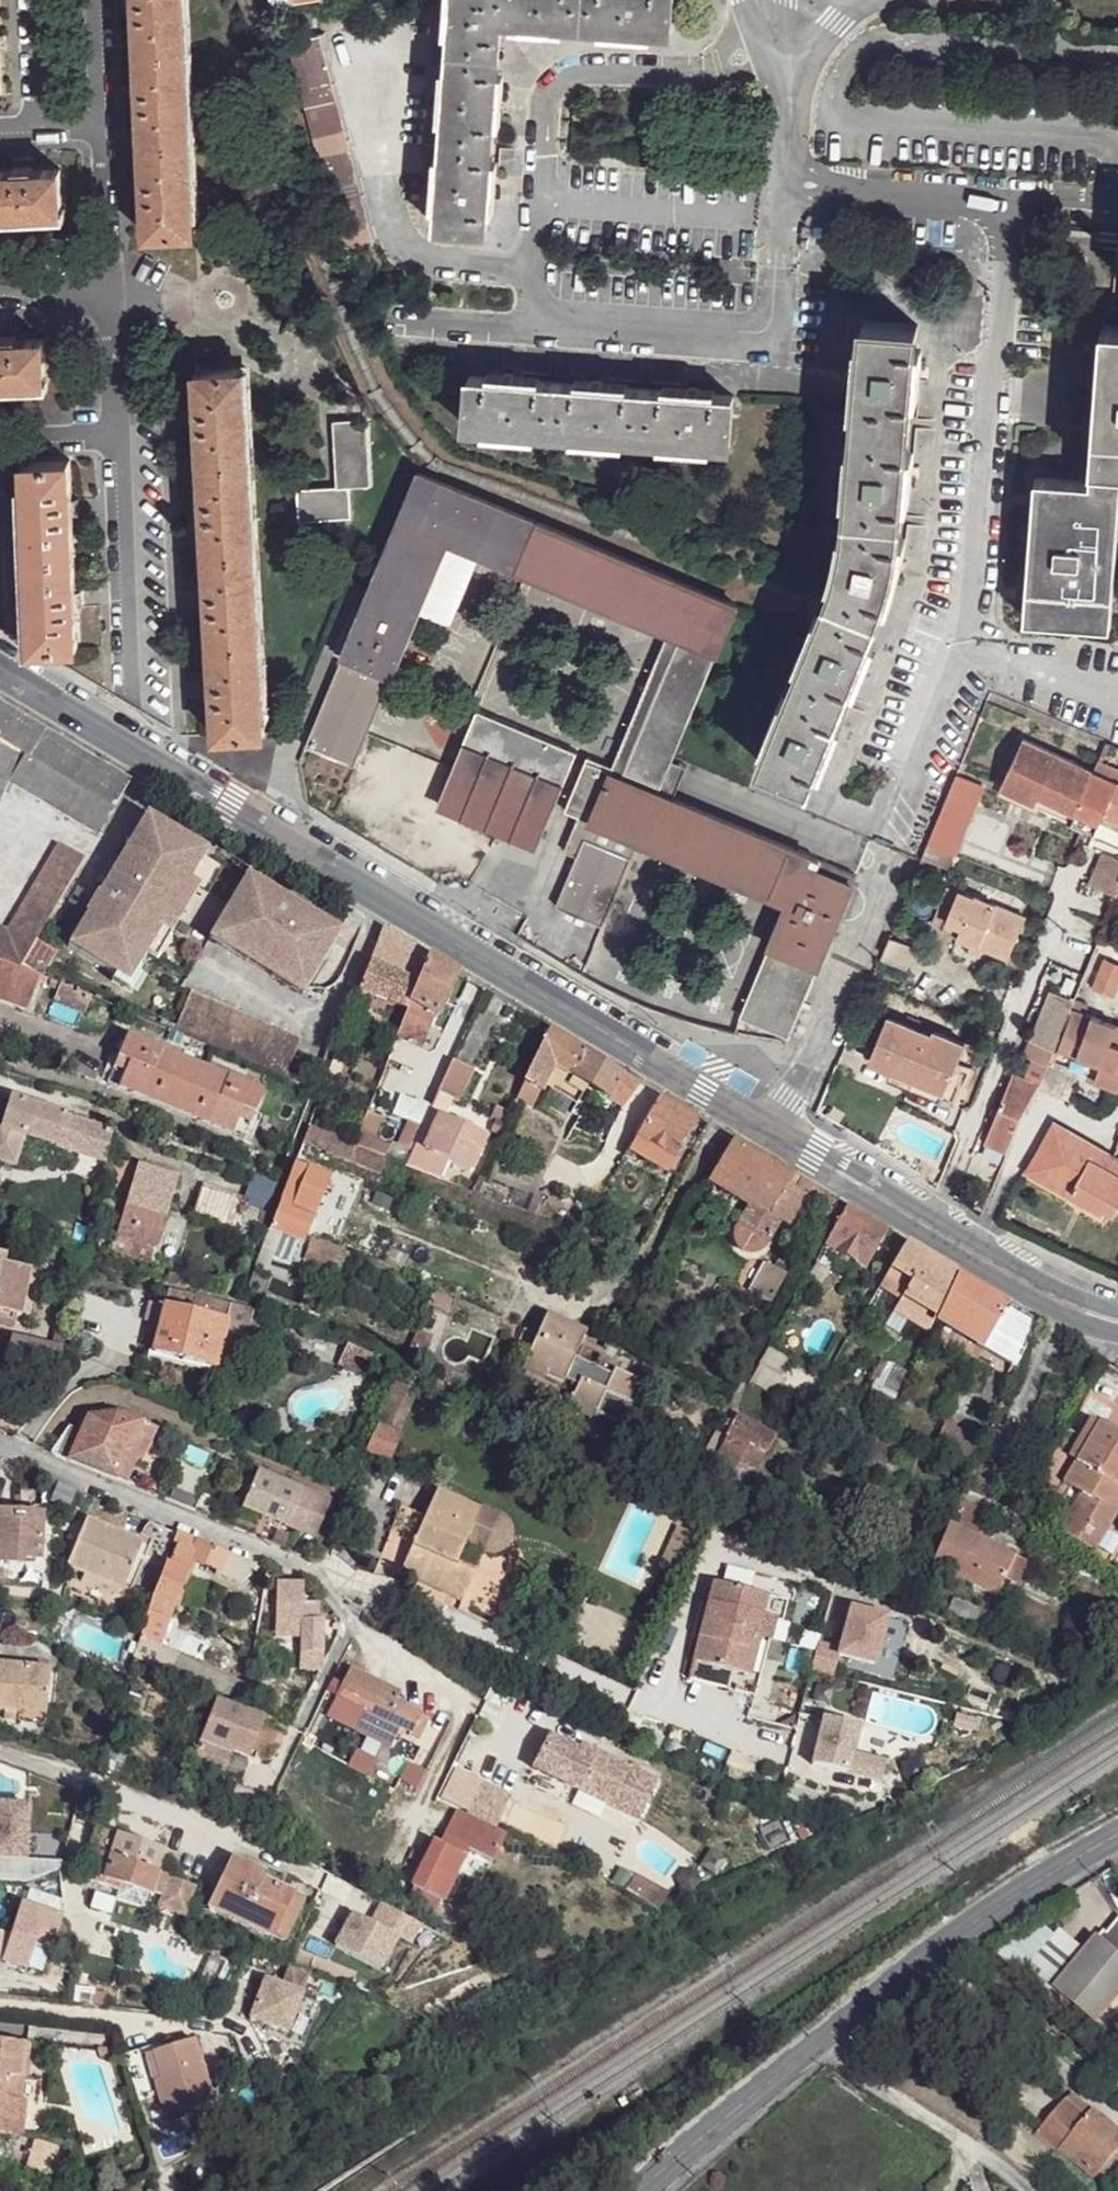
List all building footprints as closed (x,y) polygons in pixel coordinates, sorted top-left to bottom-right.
[(137,15),(141,87),(142,103),(146,183),(147,199),(149,236),(196,233),(185,0),(137,0),(137,15)] [(436,223),(484,229),(489,195),(489,184),(495,96),(496,87),(501,19),(668,32),(671,0),(453,0),(436,223)] [(325,34),(291,42),(344,251),(378,243),(325,34)] [(505,88),(496,87),(495,96),(503,97),(505,88)] [(34,162),(15,163),(14,171),(35,171),(34,162)] [(63,213),(61,169),(35,171),(14,171),(0,171),(0,215),(63,213)] [(497,185),(489,184),(489,195),(495,196),(497,185)] [(915,323),(860,320),(846,514),(833,579),(814,627),(759,760),(810,782),(823,750),(825,742),(863,649),(866,641),(890,576),(893,565),(897,546),(901,523),(905,487),(906,477),(913,367),(913,357),(915,323)] [(21,328),(1,328),(1,338),(22,339),(21,328)] [(47,380),(46,337),(22,339),(1,338),(0,338),(0,382),(47,380)] [(247,367),(198,369),(199,409),(201,424),(204,496),(205,512),(209,589),(210,604),(213,679),(214,695),(216,734),(265,732),(247,367)] [(500,379),(469,375),(466,423),(728,444),(732,396),(697,393),(687,391),(602,386),(593,385),(511,379),(500,379)] [(1091,466),(1117,469),(1117,404),(1091,466)] [(368,422),(336,422),(338,485),(355,483),(372,484),(368,422)] [(70,459),(25,461),(31,643),(39,648),(77,646),(75,606),(75,589),(72,513),(72,498),(70,459)] [(423,460),(305,748),(355,768),(448,538),(517,567),(541,512),(423,460)] [(1091,466),(1090,480),(1037,475),(1024,617),(1111,625),(1117,532),(1117,469),(1091,466)] [(338,485),(299,486),(300,514),(354,514),(355,483),(338,485)] [(541,512),(517,567),(670,633),(613,766),(589,757),(566,809),(579,815),(641,840),(788,902),(741,1017),(788,1038),(852,883),(830,875),(834,864),(659,789),(660,786),(674,754),(698,695),(739,595),(541,512)] [(900,568),(893,565),(890,576),(897,578),(900,568)] [(82,589),(75,589),(75,606),(83,605),(82,589)] [(873,643),(866,641),(863,649),(869,652),(873,643)] [(6,706),(0,721),(0,772),(9,778),(101,833),(122,798),(133,779),(6,706)] [(578,753),(478,709),(454,766),(438,802),(539,845),(578,753)] [(1072,813),(1091,770),(1020,740),(994,796),(1046,819),(1051,806),(1072,815),(1072,813)] [(991,782),(957,767),(928,837),(931,840),(960,851),(991,782)] [(1117,782),(1091,770),(1072,813),(1099,826),(1103,816),(1117,782)] [(0,772),(0,800),(9,778),(0,772)] [(1117,782),(1103,816),(1117,823),(1117,782)] [(156,819),(145,813),(98,888),(101,891),(68,945),(121,975),(131,963),(137,966),(161,927),(169,933),(196,883),(189,879),(206,849),(162,823),(156,819)] [(1099,826),(1072,813),(1072,815),(1067,825),(1090,836),(1099,826)] [(641,840),(579,815),(565,849),(577,854),(559,898),(606,919),(641,840)] [(23,969),(87,857),(61,843),(11,929),(0,924),(0,959),(23,969)] [(1103,854),(1088,885),(1116,898),(1117,893),(1117,860),(1103,854)] [(340,930),(244,873),(205,938),(299,993),(340,930)] [(955,887),(943,882),(929,917),(940,921),(940,924),(956,930),(955,933),(1004,953),(1022,912),(973,890),(973,893),(956,885),(955,887)] [(922,939),(892,928),(885,945),(915,958),(922,939)] [(428,957),(383,929),(360,991),(370,995),(406,1009),(410,1004),(428,957)] [(457,974),(428,957),(410,1004),(430,1013),(435,1017),(457,974)] [(1102,958),(1090,989),(1111,996),(1117,978),(1117,964),(1102,958)] [(0,959),(0,1001),(26,1012),(40,975),(23,969),(0,959)] [(91,996),(60,985),(55,1002),(84,1014),(91,996)] [(1053,988),(1035,1039),(1057,1047),(1071,1008),(1076,997),(1053,988)] [(256,1019),(190,991),(173,1031),(239,1057),(240,1054),(256,1019)] [(370,995),(360,991),(353,1009),(364,1013),(370,995)] [(430,1013),(410,1004),(406,1009),(395,1037),(413,1046),(430,1013)] [(1071,1008),(1057,1047),(1096,1064),(1090,1081),(1116,1091),(1117,1085),(1117,1043),(1109,1040),(1114,1025),(1071,1008)] [(929,1033),(885,1016),(868,1058),(943,1086),(960,1037),(931,1026),(929,1033)] [(311,1042),(256,1019),(240,1054),(298,1077),(311,1042)] [(1114,1025),(1109,1040),(1117,1043),(1117,1026),(1114,1025)] [(639,1084),(550,1030),(515,1101),(532,1109),(545,1083),(577,1103),(587,1084),(623,1108),(639,1084)] [(262,1092),(125,1036),(117,1057),(128,1064),(120,1087),(231,1131),(241,1109),(253,1112),(262,1092)] [(1035,1039),(1032,1038),(1026,1053),(1051,1061),(1057,1047),(1035,1039)] [(128,1064),(117,1057),(108,1081),(120,1087),(128,1064)] [(471,1071),(452,1059),(436,1092),(446,1098),(447,1099),(457,1103),(471,1071)] [(1079,1071),(1051,1061),(1042,1084),(1069,1101),(1079,1071)] [(1042,1084),(1013,1074),(979,1144),(1008,1157),(1042,1084)] [(659,1097),(644,1087),(610,1145),(628,1153),(630,1148),(659,1097)] [(446,1098),(436,1092),(419,1125),(412,1142),(467,1170),(482,1138),(438,1117),(446,1098)] [(667,1170),(696,1119),(659,1097),(630,1148),(667,1170)] [(13,1100),(5,1128),(0,1127),(0,1161),(21,1168),(23,1163),(30,1165),(35,1169),(44,1172),(50,1172),(57,1170),(62,1166),(65,1164),(69,1158),(75,1160),(85,1124),(13,1100)] [(509,1114),(498,1107),(492,1121),(502,1127),(509,1114)] [(253,1112),(241,1109),(231,1131),(243,1138),(253,1112)] [(419,1125),(408,1120),(396,1143),(408,1148),(412,1142),(419,1125)] [(1052,1120),(1026,1163),(1023,1169),(1063,1197),(1070,1191),(1099,1207),(1111,1205),(1117,1210),(1117,1160),(1112,1156),(1052,1120)] [(794,1178),(735,1142),(710,1182),(753,1206),(770,1216),(794,1178)] [(308,1156),(298,1153),(294,1164),(303,1168),(308,1156)] [(178,1176),(138,1164),(115,1233),(156,1245),(178,1176)] [(303,1168),(294,1164),(271,1229),(302,1244),(330,1179),(303,1168)] [(805,1204),(813,1189),(794,1178),(770,1216),(753,1206),(741,1225),(738,1230),(737,1236),(740,1243),(748,1249),(755,1252),(763,1249),(768,1246),(782,1221),(793,1226),(805,1204)] [(246,1200),(202,1185),(192,1216),(236,1229),(246,1200)] [(839,1205),(813,1189),(805,1204),(832,1219),(839,1205)] [(885,1234),(846,1209),(825,1244),(865,1267),(885,1234)] [(605,1230),(589,1219),(580,1233),(599,1240),(605,1230)] [(344,1253),(308,1242),(304,1257),(339,1270),(344,1253)] [(955,1274),(903,1245),(886,1274),(907,1287),(900,1302),(932,1322),(955,1274)] [(748,1289),(773,1297),(783,1268),(758,1259),(748,1289)] [(29,1267),(18,1265),(14,1279),(23,1282),(26,1282),(29,1267)] [(76,1276),(29,1267),(26,1282),(54,1290),(48,1304),(67,1309),(76,1276)] [(907,1287),(886,1274),(876,1291),(898,1304),(900,1302),(907,1287)] [(988,1294),(957,1275),(936,1321),(962,1336),(970,1324),(988,1294)] [(2,1277),(0,1290),(0,1325),(14,1328),(23,1282),(14,1279),(2,1277)] [(1033,1321),(988,1294),(970,1324),(1019,1353),(1033,1321)] [(452,1305),(427,1296),(424,1307),(448,1316),(452,1305)] [(932,1322),(900,1302),(898,1304),(891,1316),(926,1336),(929,1329),(932,1322)] [(225,1319),(165,1305),(154,1350),(214,1364),(225,1319)] [(585,1335),(544,1317),(522,1366),(546,1377),(548,1374),(577,1385),(571,1401),(581,1405),(580,1409),(596,1416),(598,1412),(625,1424),(633,1404),(628,1401),(637,1379),(615,1370),(614,1374),(608,1373),(597,1368),(576,1359),(585,1335)] [(255,1327),(225,1319),(222,1334),(238,1339),(236,1345),(250,1349),(255,1327)] [(60,1344),(12,1336),(8,1357),(56,1366),(60,1344)] [(373,1356),(347,1344),(338,1366),(364,1377),(373,1356)] [(620,1350),(611,1344),(597,1368),(608,1373),(618,1355),(620,1350)] [(780,1353),(769,1347),(764,1356),(760,1361),(776,1369),(780,1360),(780,1353)] [(413,1391),(395,1383),(361,1464),(379,1472),(413,1391)] [(117,1413),(86,1419),(81,1432),(70,1459),(118,1478),(140,1423),(117,1413)] [(773,1436),(738,1416),(724,1439),(716,1435),(702,1460),(727,1476),(746,1444),(763,1454),(773,1436)] [(1052,1528),(1085,1549),(1108,1516),(1095,1508),(1108,1488),(1114,1491),(1117,1484),(1117,1439),(1089,1421),(1064,1457),(1070,1460),(1056,1483),(1072,1493),(1052,1528)] [(876,1443),(879,1435),(855,1424),(852,1431),(876,1443)] [(81,1432),(66,1426),(54,1452),(70,1459),(81,1432)] [(323,1499),(257,1471),(241,1506),(316,1537),(327,1506),(323,1499)] [(85,1492),(52,1479),(42,1501),(75,1515),(85,1492)] [(1114,1491),(1108,1488),(1095,1508),(1108,1516),(1117,1500),(1117,1484),(1114,1491)] [(496,1519),(491,1516),(434,1492),(423,1518),(399,1577),(459,1601),(472,1572),(456,1564),(464,1544),(481,1551),(490,1554),(498,1550),(505,1543),(508,1538),(507,1535),(504,1529),(502,1524),(496,1519)] [(231,1512),(217,1505),(211,1517),(226,1524),(231,1512)] [(423,1518),(401,1509),(376,1565),(399,1577),(423,1518)] [(0,1513),(0,1562),(16,1563),(17,1557),(41,1558),(44,1517),(0,1513)] [(144,1542),(89,1520),(71,1568),(87,1575),(120,1588),(126,1590),(144,1542)] [(1010,1557),(945,1526),(929,1565),(951,1576),(953,1577),(993,1595),(1010,1557)] [(254,1563),(182,1532),(156,1592),(150,1612),(166,1619),(190,1560),(216,1570),(215,1574),(243,1587),(254,1563)] [(951,1576),(929,1565),(923,1578),(935,1584),(945,1588),(953,1577),(951,1576)] [(120,1588),(87,1575),(84,1583),(118,1596),(120,1588)] [(787,1595),(713,1576),(691,1673),(740,1683),(756,1687),(773,1614),(781,1615),(787,1595)] [(935,1584),(923,1578),(919,1589),(930,1595),(935,1584)] [(302,1583),(277,1582),(277,1617),(301,1619),(302,1606),(302,1583)] [(880,1610),(844,1600),(836,1641),(814,1635),(807,1664),(828,1668),(834,1647),(869,1655),(880,1610)] [(318,1607),(302,1606),(301,1619),(300,1653),(324,1653),(325,1621),(318,1620),(318,1607)] [(166,1619),(150,1612),(141,1639),(160,1647),(171,1621),(166,1619)] [(160,1647),(141,1639),(135,1659),(188,1682),(195,1664),(160,1647)] [(252,1688),(195,1664),(188,1682),(244,1708),(252,1688)] [(0,1665),(0,1709),(20,1710),(44,1712),(47,1669),(0,1665)] [(406,1698),(350,1670),(337,1695),(367,1710),(387,1720),(410,1731),(407,1736),(415,1740),(426,1717),(403,1706),(406,1698)] [(261,1721),(216,1705),(194,1758),(220,1768),(226,1757),(227,1751),(245,1757),(261,1721)] [(44,1712),(20,1710),(18,1724),(44,1726),(44,1712)] [(387,1720),(367,1710),(361,1722),(380,1732),(387,1720)] [(577,1750),(548,1735),(531,1767),(638,1820),(657,1782),(597,1751),(593,1758),(577,1750)] [(597,1751),(581,1743),(577,1750),(593,1758),(597,1751)] [(354,1751),(348,1765),(367,1774),(374,1759),(354,1751)] [(243,1764),(226,1757),(220,1768),(239,1776),(243,1764)] [(481,1781),(465,1814),(495,1828),(511,1796),(481,1781)] [(465,1814),(454,1809),(437,1844),(432,1841),(411,1885),(412,1886),(405,1901),(431,1913),(438,1899),(440,1900),(465,1848),(491,1860),(504,1833),(465,1814)] [(0,1815),(0,1861),(8,1861),(8,1882),(29,1884),(40,1879),(41,1862),(29,1862),(32,1816),(0,1815)] [(163,1851),(88,1824),(81,1846),(156,1874),(163,1851)] [(81,1846),(79,1852),(70,1877),(118,1893),(120,1885),(161,1898),(157,1908),(184,1918),(195,1887),(156,1874),(81,1846)] [(265,1878),(229,1860),(208,1906),(272,1939),(289,1905),(259,1889),(265,1878)] [(25,1908),(20,1906),(7,1947),(2,1962),(26,1969),(34,1948),(50,1952),(61,1919),(61,1902),(28,1894),(25,1908)] [(360,1922),(342,1915),(329,1949),(376,1967),(390,1933),(403,1938),(411,1918),(368,1901),(360,1922)] [(1054,1986),(1098,2025),(1117,2001),(1117,1950),(1099,1934),(1054,1986)] [(352,1975),(292,1952),(286,1964),(289,1966),(281,1986),(265,1980),(250,2019),(288,2033),(310,1973),(348,1988),(352,1975)] [(138,2093),(159,2089),(166,2114),(216,2101),(196,2035),(190,2036),(188,2030),(126,2048),(138,2093)] [(0,2036),(0,2126),(27,2130),(32,2095),(25,2093),(29,2070),(35,2071),(37,2040),(0,2036)] [(1038,2137),(1060,2155),(1066,2149),(1096,2175),(1117,2150),(1117,2138),(1092,2116),(1087,2122),(1078,2113),(1065,2104),(1038,2137)]
